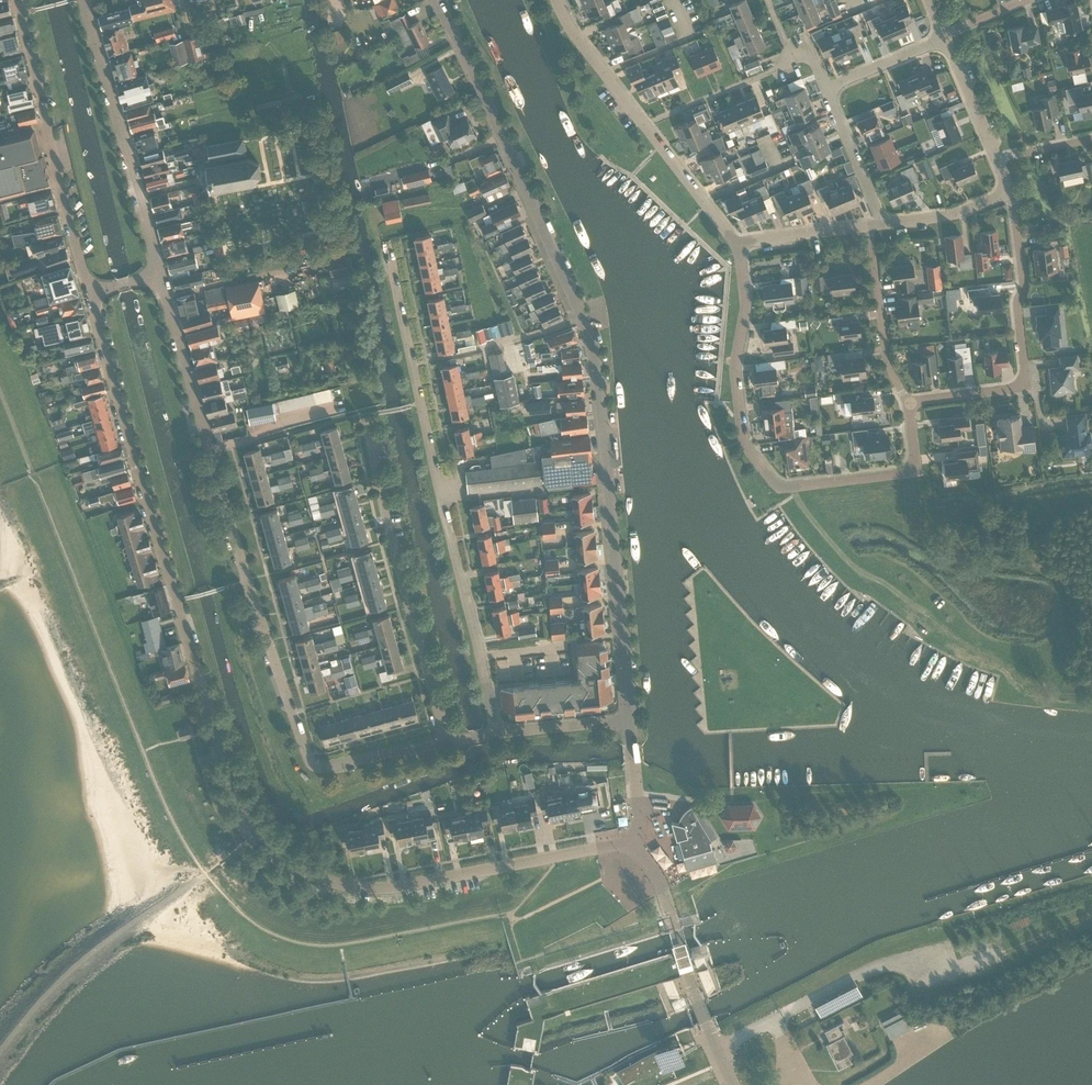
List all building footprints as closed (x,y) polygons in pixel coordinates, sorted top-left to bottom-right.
[(133,20),(133,21),(164,13),(165,16),(170,14),(170,15),(173,14),(172,11),(176,10),(173,0),(137,0),(138,3),(129,6),(130,8),(133,20)] [(396,0),(383,0),(373,5),(380,18),(400,8),(396,0)] [(583,5),(588,16),(601,11),(603,17),(616,12),(612,1),(604,4),(603,0),(595,0),(583,5)] [(724,16),(726,21),(750,10),(746,0),(741,0),(729,5),(732,12),(724,16)] [(800,13),(824,3),(823,0),(817,0),(813,2),(813,0),(799,0),(795,2),(800,13)] [(835,0),(831,0),(825,3),(832,20),(841,16),(835,0)] [(11,13),(8,1),(0,3),(0,16),(11,13)] [(650,8),(647,2),(640,5),(642,11),(650,8)] [(654,12),(664,8),(661,2),(651,6),(654,12)] [(826,8),(824,3),(800,13),(805,25),(820,18),(817,11),(826,8)] [(1082,28),(1076,3),(1060,6),(1060,7),(1046,10),(1049,24),(1057,22),(1059,33),(1082,28)] [(889,19),(897,38),(909,33),(904,21),(911,18),(905,4),(893,9),(896,16),(889,19)] [(372,7),(366,10),(371,22),(378,19),(372,7)] [(102,29),(133,20),(130,8),(98,17),(102,29)] [(604,29),(609,40),(628,32),(625,26),(632,23),(642,19),(637,8),(628,12),(615,17),(617,23),(604,29)] [(657,20),(667,16),(665,10),(654,14),(657,20)] [(726,21),(728,25),(736,22),(739,28),(755,22),(750,10),(726,21)] [(1041,26),(1048,25),(1044,11),(1038,13),(1041,26)] [(246,23),(243,13),(237,15),(240,25),(246,23)] [(419,21),(408,27),(402,15),(390,21),(396,33),(398,32),(403,43),(411,39),(416,48),(429,41),(419,21)] [(231,24),(238,22),(236,16),(230,17),(231,24)] [(726,21),(724,16),(714,20),(717,24),(726,21)] [(885,43),(897,38),(889,19),(882,22),(879,16),(867,21),(873,35),(880,31),(885,43)] [(0,21),(0,35),(16,31),(13,18),(0,21)] [(389,19),(383,22),(388,31),(393,29),(389,19)] [(658,23),(660,29),(671,25),(668,19),(658,23)] [(180,27),(178,21),(175,21),(176,24),(172,25),(173,29),(180,27)] [(726,21),(717,24),(719,29),(728,25),(726,21)] [(733,39),(735,43),(735,44),(760,33),(755,22),(739,28),(742,35),(733,39)] [(124,32),(131,30),(129,25),(103,32),(109,55),(129,49),(124,32)] [(671,25),(660,29),(663,35),(673,31),(671,25)] [(841,39),(849,59),(861,53),(856,41),(864,38),(858,25),(846,30),(848,36),(841,39)] [(1040,42),(1036,27),(1024,30),(1023,27),(1009,30),(1013,50),(1027,47),(1027,45),(1040,42)] [(157,41),(175,35),(173,28),(154,33),(157,41)] [(821,29),(810,33),(813,40),(824,35),(821,29)] [(665,43),(660,31),(652,35),(657,46),(665,43)] [(0,36),(0,50),(2,50),(3,55),(20,51),(18,44),(19,44),(16,32),(0,36)] [(628,32),(609,40),(614,51),(627,46),(629,52),(642,47),(638,36),(630,39),(628,32)] [(760,33),(735,44),(737,49),(746,45),(749,52),(765,45),(760,33)] [(666,43),(676,39),(674,34),(664,38),(666,43)] [(198,36),(192,38),(184,40),(189,61),(203,58),(198,36)] [(837,64),(849,59),(841,39),(834,42),(831,36),(819,41),(825,55),(832,52),(837,64)] [(175,65),(188,62),(182,40),(169,44),(175,65)] [(737,49),(735,44),(735,43),(727,46),(732,58),(740,55),(737,49)] [(701,52),(709,72),(721,67),(713,47),(701,52)] [(419,59),(431,54),(428,48),(417,52),(419,59)] [(1068,59),(1071,74),(1091,70),(1087,55),(1082,56),(1080,49),(1067,51),(1068,59)] [(697,77),(709,72),(701,52),(689,57),(697,77)] [(135,66),(138,65),(137,59),(133,60),(131,53),(110,59),(117,82),(137,76),(135,66)] [(28,77),(23,54),(0,61),(6,84),(8,84),(9,89),(13,88),(28,84),(27,77),(28,77)] [(678,85),(675,77),(684,73),(676,54),(667,58),(670,66),(664,69),(661,62),(657,63),(667,90),(678,85)] [(408,55),(402,58),(406,66),(412,63),(409,56),(408,55)] [(759,59),(744,65),(749,76),(763,70),(759,59)] [(641,70),(638,63),(626,68),(633,83),(634,85),(636,84),(639,92),(642,91),(645,99),(657,94),(649,75),(646,68),(641,70)] [(667,90),(657,63),(652,65),(655,73),(649,75),(657,94),(667,90)] [(438,99),(453,91),(452,91),(447,80),(448,80),(441,67),(426,75),(438,99)] [(1031,75),(1029,67),(1022,69),(1023,77),(1031,75)] [(413,81),(408,71),(384,83),(389,93),(413,81)] [(912,76),(920,96),(928,92),(931,98),(942,93),(937,79),(930,82),(925,71),(912,76)] [(150,90),(154,89),(152,83),(149,84),(146,75),(119,83),(119,82),(117,83),(117,84),(118,84),(120,92),(119,92),(121,99),(121,98),(123,107),(124,108),(125,108),(125,107),(153,99),(150,90)] [(911,99),(920,96),(912,76),(899,82),(903,93),(896,96),(902,110),(914,105),(911,99)] [(1055,80),(1048,81),(1050,90),(1057,89),(1055,80)] [(28,84),(13,88),(9,89),(7,90),(10,100),(12,111),(34,106),(32,94),(31,95),(30,91),(28,84)] [(1083,95),(1081,86),(1066,89),(1069,104),(1078,102),(1080,111),(1081,111),(1082,119),(1091,117),(1091,112),(1091,109),(1091,93),(1083,95)] [(353,95),(350,88),(344,91),(347,98),(353,95)] [(787,102),(790,109),(809,101),(804,89),(784,97),(782,91),(775,94),(778,100),(775,101),(777,106),(787,102)] [(1032,109),(1036,128),(1051,125),(1048,109),(1055,108),(1052,96),(1041,99),(1042,107),(1032,109)] [(756,97),(743,102),(752,121),(759,118),(762,127),(767,125),(770,132),(777,129),(770,113),(764,116),(756,97)] [(165,108),(174,106),(172,100),(163,102),(165,108)] [(1056,100),(1056,111),(1073,110),(1073,104),(1065,105),(1064,100),(1056,100)] [(809,101),(790,109),(793,117),(783,121),(785,126),(791,124),(795,122),(803,119),(814,114),(809,101)] [(896,111),(892,101),(886,103),(890,113),(896,111)] [(743,102),(731,107),(739,127),(746,124),(750,132),(755,130),(752,121),(743,102)] [(129,121),(151,114),(149,106),(126,112),(129,121)] [(743,135),(739,127),(731,107),(719,112),(727,132),(734,129),(738,137),(743,135)] [(705,120),(710,118),(706,108),(693,114),(694,116),(702,113),(705,120)] [(11,114),(12,121),(18,119),(20,125),(38,121),(35,109),(11,114)] [(151,114),(129,121),(132,131),(157,124),(164,123),(163,116),(156,118),(154,113),(151,114)] [(681,140),(687,137),(686,137),(701,131),(697,123),(705,120),(702,113),(694,116),(695,119),(675,128),(681,140)] [(912,121),(909,113),(900,116),(904,125),(912,121)] [(944,144),(961,136),(952,115),(942,119),(939,113),(926,119),(931,130),(937,127),(944,144)] [(453,127),(447,115),(432,123),(440,139),(447,136),(452,147),(475,136),(467,119),(458,123),(459,124),(453,127)] [(863,136),(881,128),(876,115),(857,122),(863,136)] [(791,124),(782,127),(784,134),(806,125),(803,119),(795,122),(791,124)] [(803,139),(806,147),(825,139),(819,126),(809,130),(807,125),(789,133),(791,138),(793,143),(803,139)] [(709,142),(711,148),(723,143),(721,136),(712,140),(707,128),(701,131),(686,137),(687,137),(692,149),(709,142)] [(159,149),(156,139),(153,129),(144,131),(133,134),(139,155),(159,149)] [(39,154),(33,130),(3,138),(1,130),(0,131),(0,198),(50,185),(45,166),(45,167),(42,156),(39,156),(39,154)] [(743,135),(737,138),(739,144),(745,141),(743,135)] [(870,146),(875,158),(895,149),(890,137),(870,146)] [(225,163),(220,163),(219,159),(245,154),(245,150),(246,150),(245,143),(243,143),(243,142),(243,139),(207,146),(210,161),(211,165),(210,165),(206,166),(204,166),(205,168),(206,176),(207,179),(208,182),(209,189),(209,190),(209,192),(211,192),(211,191),(215,190),(215,191),(216,190),(222,189),(224,189),(229,188),(231,188),(236,187),(237,187),(238,187),(238,186),(244,185),(245,185),(251,184),(252,184),(252,183),(260,176),(261,175),(260,173),(259,164),(258,163),(248,159),(248,158),(246,158),(246,159),(240,160),(239,160),(233,161),(232,161),(226,162),(225,162),(225,163)] [(830,151),(825,139),(806,147),(809,154),(799,158),(803,166),(804,167),(821,160),(820,155),(830,151)] [(723,143),(711,148),(714,154),(700,160),(705,172),(711,170),(711,169),(725,163),(720,152),(726,149),(723,143)] [(735,145),(726,149),(730,157),(739,154),(735,145)] [(162,148),(159,149),(139,155),(143,167),(168,161),(174,159),(175,159),(174,154),(164,156),(162,148)] [(895,149),(875,158),(880,170),(900,161),(895,149)] [(188,150),(174,154),(176,159),(189,156),(188,150)] [(201,162),(199,153),(195,154),(193,155),(190,155),(192,161),(195,161),(195,163),(201,162)] [(485,158),(483,154),(469,160),(472,168),(481,164),(486,176),(503,169),(495,153),(485,158)] [(739,158),(741,164),(755,160),(753,153),(739,158)] [(916,161),(913,154),(905,158),(908,164),(916,161)] [(143,168),(146,178),(172,171),(179,169),(177,164),(175,165),(174,159),(168,161),(143,167),(143,168)] [(1079,159),(1057,164),(1061,179),(1083,175),(1083,174),(1088,173),(1089,180),(1091,179),(1091,162),(1086,164),(1086,165),(1081,166),(1079,159)] [(928,170),(924,160),(917,162),(921,173),(928,170)] [(731,161),(725,163),(711,169),(711,170),(716,181),(736,173),(737,176),(744,173),(741,166),(734,169),(731,161)] [(768,168),(765,162),(750,168),(752,175),(768,168)] [(958,184),(978,176),(972,163),(957,169),(954,162),(939,168),(945,180),(955,176),(958,184)] [(457,177),(453,164),(444,166),(448,180),(457,177)] [(911,183),(918,180),(912,166),(900,171),(904,180),(887,187),(895,204),(916,195),(911,183)] [(432,181),(429,169),(403,175),(406,187),(432,181)] [(172,171),(146,178),(148,189),(175,182),(172,171)] [(477,184),(473,173),(464,177),(468,188),(477,184)] [(485,196),(509,185),(504,173),(468,189),(470,195),(482,190),(485,196)] [(837,189),(846,209),(858,203),(852,189),(858,186),(853,174),(842,179),(845,186),(837,189)] [(800,192),(793,195),(801,214),(814,209),(808,194),(814,192),(809,180),(797,184),(800,192)] [(749,200),(757,220),(769,214),(763,200),(769,197),(764,185),(753,190),(756,197),(749,200)] [(846,209),(837,189),(830,192),(827,185),(816,190),(821,202),(827,199),(833,214),(846,209)] [(199,186),(186,189),(188,195),(190,197),(193,196),(194,204),(202,202),(199,186)] [(21,206),(34,202),(37,213),(56,208),(51,190),(39,193),(19,199),(21,206)] [(172,198),(179,196),(178,190),(168,193),(150,197),(154,210),(171,206),(169,196),(171,196),(172,198)] [(801,214),(793,195),(786,198),(783,190),(772,195),(780,215),(786,213),(789,219),(801,214)] [(431,202),(429,192),(403,198),(404,207),(431,202)] [(744,225),(757,220),(749,200),(742,203),(739,196),(727,201),(732,213),(738,210),(744,225)] [(386,222),(402,218),(398,200),(382,203),(386,222)] [(520,213),(521,211),(520,208),(518,207),(515,202),(489,214),(483,217),(487,223),(481,226),(486,237),(500,231),(497,225),(505,222),(521,214),(520,213)] [(470,222),(486,214),(482,204),(466,212),(470,222)] [(157,224),(182,217),(180,207),(155,214),(157,224)] [(181,210),(183,218),(191,217),(189,208),(181,210)] [(58,215),(45,218),(38,220),(34,221),(39,239),(62,233),(58,215)] [(209,222),(208,217),(192,220),(193,225),(209,222)] [(182,228),(191,226),(190,221),(158,228),(161,240),(184,235),(182,228)] [(499,245),(500,249),(526,237),(520,224),(502,232),(507,242),(499,245)] [(999,252),(996,231),(981,232),(983,252),(975,253),(977,269),(988,267),(987,254),(999,252)] [(37,240),(35,232),(12,235),(13,238),(15,246),(37,240)] [(1056,234),(1040,236),(1042,249),(1033,250),(1036,273),(1057,271),(1054,243),(1057,242),(1056,234)] [(430,235),(415,238),(417,252),(433,248),(430,235)] [(963,255),(961,235),(945,237),(947,249),(946,249),(947,260),(959,259),(960,269),(972,267),(971,254),(963,255)] [(63,236),(42,242),(41,240),(26,245),(30,258),(66,247),(63,236)] [(185,236),(180,237),(162,241),(166,256),(189,251),(185,236)] [(501,249),(502,253),(510,250),(514,259),(528,253),(529,253),(533,251),(526,237),(501,249)] [(349,250),(347,240),(339,241),(342,252),(349,250)] [(213,241),(203,244),(199,245),(200,248),(195,249),(196,252),(214,247),(213,241)] [(433,248),(417,252),(420,264),(436,261),(434,254),(439,253),(438,250),(446,248),(444,243),(437,245),(438,247),(433,248)] [(225,255),(222,245),(215,247),(214,247),(216,257),(220,256),(225,255)] [(1068,245),(1059,246),(1061,257),(1069,256),(1068,245)] [(327,251),(326,246),(275,257),(276,261),(327,251)] [(66,247),(65,247),(6,267),(0,270),(3,279),(41,266),(43,271),(69,262),(70,262),(66,247)] [(170,273),(198,267),(194,253),(167,259),(170,273)] [(512,265),(516,274),(535,266),(529,253),(528,253),(514,259),(510,261),(502,264),(504,269),(512,265)] [(803,254),(795,255),(795,260),(798,263),(804,262),(803,254)] [(25,260),(23,255),(13,258),(15,263),(25,260)] [(226,262),(225,255),(220,256),(216,257),(217,258),(215,258),(217,264),(226,262)] [(332,277),(353,273),(350,256),(329,260),(332,277)] [(436,261),(420,264),(423,277),(439,274),(443,273),(443,270),(442,268),(437,269),(436,261)] [(75,280),(75,278),(74,275),(74,273),(73,273),(71,265),(71,263),(69,264),(44,272),(44,271),(42,272),(43,273),(43,275),(45,280),(42,281),(42,282),(39,282),(41,291),(47,290),(50,298),(50,300),(52,300),(77,292),(79,292),(78,290),(76,282),(76,280),(75,280)] [(247,268),(246,263),(229,267),(230,272),(247,268)] [(942,287),(939,264),(926,266),(928,289),(942,287)] [(504,271),(501,265),(496,268),(498,274),(504,271)] [(892,267),(894,283),(899,282),(900,290),(914,288),(913,281),(914,280),(912,265),(892,267)] [(513,287),(515,291),(541,280),(535,266),(516,274),(521,284),(513,287)] [(439,274),(423,277),(425,290),(441,287),(440,279),(445,278),(444,275),(451,274),(450,269),(443,270),(443,273),(439,274)] [(202,272),(172,280),(174,289),(194,284),(195,286),(204,284),(204,281),(205,281),(202,272)] [(851,275),(851,274),(840,275),(840,276),(824,278),(823,275),(815,276),(816,289),(825,288),(825,287),(831,286),(832,295),(855,292),(853,274),(851,275)] [(354,281),(353,275),(332,279),(334,285),(354,281)] [(779,281),(780,284),(763,286),(763,287),(766,286),(767,290),(764,290),(766,305),(772,305),(773,308),(776,311),(783,310),(784,309),(785,307),(784,300),(786,300),(785,300),(792,299),(792,302),(793,302),(792,293),(808,292),(806,275),(781,278),(779,281)] [(204,291),(206,299),(196,301),(195,299),(191,300),(190,295),(176,298),(181,318),(199,313),(209,311),(230,306),(232,316),(233,319),(265,312),(258,279),(204,291)] [(529,302),(533,300),(547,293),(541,280),(515,291),(516,295),(524,292),(529,302)] [(1002,311),(999,295),(985,296),(984,288),(967,290),(968,299),(971,299),(972,305),(978,304),(979,313),(1002,311)] [(299,305),(295,290),(276,294),(280,310),(299,305)] [(943,299),(942,290),(932,291),(932,290),(917,292),(919,303),(934,301),(934,300),(943,299)] [(529,313),(531,317),(557,305),(551,291),(547,293),(533,300),(537,309),(529,313)] [(518,303),(513,292),(507,294),(512,305),(518,303)] [(61,316),(84,311),(80,296),(51,303),(49,304),(49,303),(36,306),(37,311),(52,307),(52,308),(59,306),(61,316)] [(48,303),(46,297),(34,300),(35,306),(48,303)] [(445,305),(443,297),(428,301),(430,314),(446,310),(451,309),(450,307),(451,307),(450,304),(445,305)] [(901,299),(902,306),(897,307),(899,322),(910,321),(910,329),(919,327),(918,320),(919,320),(917,304),(916,304),(915,297),(901,299)] [(942,301),(943,314),(952,313),(951,300),(942,301)] [(563,319),(557,305),(531,317),(532,321),(540,317),(545,327),(563,319)] [(1060,313),(1059,306),(1046,308),(1047,315),(1036,316),(1039,339),(1042,339),(1043,347),(1046,350),(1056,348),(1059,345),(1058,337),(1061,336),(1058,314),(1060,313)] [(270,318),(288,315),(287,310),(248,318),(249,328),(271,323),(270,318)] [(430,314),(433,326),(449,323),(446,310),(430,314)] [(11,328),(17,326),(13,316),(12,311),(6,313),(11,328)] [(210,311),(200,314),(182,318),(185,329),(203,325),(203,326),(214,323),(210,311)] [(47,334),(47,335),(70,330),(69,328),(88,324),(85,313),(65,318),(67,324),(50,328),(51,333),(47,334)] [(524,315),(523,313),(517,315),(518,317),(521,322),(526,320),(524,315)] [(842,319),(841,313),(827,314),(828,321),(842,319)] [(49,323),(47,315),(35,318),(37,326),(49,323)] [(249,329),(247,318),(234,321),(236,332),(249,329)] [(820,322),(813,318),(810,324),(816,328),(820,322)] [(501,336),(514,332),(510,319),(497,323),(501,336)] [(776,321),(777,329),(763,330),(765,346),(772,345),(773,352),(775,354),(793,352),(793,345),(790,343),(788,343),(786,328),(796,327),(794,319),(776,321)] [(807,328),(806,320),(798,321),(799,329),(807,328)] [(859,321),(839,324),(841,338),(860,336),(859,321)] [(449,323),(433,326),(436,339),(452,336),(451,331),(449,323)] [(91,335),(88,324),(69,328),(70,330),(47,335),(48,340),(70,334),(71,340),(91,335)] [(191,350),(213,344),(215,344),(216,347),(222,345),(221,344),(223,343),(222,338),(221,339),(217,325),(186,333),(191,347),(191,350)] [(497,325),(490,327),(493,338),(500,336),(497,325)] [(486,340),(493,338),(490,327),(483,328),(486,340)] [(486,341),(482,328),(476,330),(479,343),(486,341)] [(573,331),(547,339),(550,351),(553,350),(562,348),(561,346),(576,341),(575,339),(576,337),(575,333),(573,333),(573,331)] [(452,336),(436,339),(438,352),(443,351),(444,355),(453,353),(452,349),(454,349),(453,341),(452,336)] [(67,355),(94,349),(91,337),(64,344),(67,355)] [(981,347),(980,338),(972,339),(973,348),(981,347)] [(536,355),(533,342),(525,344),(528,357),(536,355)] [(37,344),(21,348),(22,353),(38,349),(37,344)] [(196,366),(215,361),(217,360),(213,344),(191,350),(196,366)] [(936,367),(934,353),(933,344),(920,345),(921,355),(922,361),(912,363),(914,382),(930,380),(928,367),(936,367)] [(971,362),(969,346),(955,348),(956,357),(947,358),(949,378),(964,376),(962,363),(971,362)] [(555,351),(553,351),(540,353),(541,359),(562,356),(563,361),(579,359),(579,357),(580,355),(580,352),(578,350),(578,348),(561,350),(555,351)] [(489,354),(494,378),(507,375),(502,351),(489,354)] [(1000,366),(1008,365),(1006,351),(999,352),(998,351),(983,353),(986,373),(1001,371),(1000,366)] [(827,354),(828,362),(840,361),(842,379),(865,376),(863,357),(846,359),(845,352),(827,354)] [(67,374),(99,365),(96,353),(77,358),(79,366),(76,367),(76,365),(66,368),(67,374)] [(1063,393),(1074,391),(1071,369),(1078,369),(1077,356),(1060,358),(1061,367),(1049,368),(1052,394),(1055,394),(1056,395),(1062,395),(1063,393)] [(34,366),(33,359),(26,360),(28,368),(34,366)] [(775,369),(785,368),(784,360),(766,362),(767,370),(753,371),(755,387),(758,387),(759,397),(774,395),(773,385),(777,384),(775,369)] [(217,369),(215,362),(196,367),(200,383),(220,378),(219,376),(223,375),(221,368),(217,369)] [(555,364),(542,365),(537,366),(538,372),(563,370),(564,378),(581,377),(581,375),(582,374),(582,370),(580,369),(580,363),(562,364),(556,365),(555,364)] [(457,364),(442,367),(444,380),(465,376),(464,373),(464,371),(459,372),(457,364)] [(241,372),(239,365),(231,367),(233,374),(241,372)] [(87,384),(103,380),(99,368),(84,372),(75,374),(76,380),(85,377),(87,384)] [(465,376),(444,380),(447,393),(463,390),(462,383),(467,382),(466,378),(473,377),(472,371),(464,373),(465,376)] [(40,381),(37,372),(30,375),(33,384),(40,381)] [(62,383),(74,380),(72,374),(61,377),(62,383)] [(513,374),(507,375),(494,378),(500,406),(519,402),(513,374)] [(224,387),(238,385),(237,377),(223,380),(224,387)] [(232,393),(232,394),(246,391),(246,390),(245,386),(231,390),(231,388),(222,390),(220,380),(201,385),(205,400),(232,393)] [(581,380),(556,382),(558,396),(583,394),(583,392),(584,391),(583,387),(582,386),(581,380)] [(103,382),(82,388),(81,386),(76,387),(78,394),(83,392),(84,397),(106,391),(103,382)] [(542,396),(540,385),(533,386),(535,397),(542,396)] [(816,395),(815,388),(804,389),(805,396),(816,395)] [(329,389),(323,391),(326,401),(332,400),(329,389)] [(463,390),(447,393),(450,406),(466,402),(471,401),(471,399),(470,395),(464,396),(463,390)] [(873,397),(863,399),(862,390),(835,394),(836,404),(851,402),(852,416),(875,413),(873,397)] [(246,391),(232,394),(232,393),(205,400),(209,416),(228,411),(225,401),(247,396),(246,391)] [(323,391),(318,392),(320,403),(326,401),(323,391)] [(313,393),(312,393),(314,404),(316,404),(320,403),(318,392),(313,393)] [(484,396),(477,397),(478,402),(485,401),(485,398),(493,396),(493,392),(484,394),(484,396)] [(312,393),(306,395),(309,406),(314,404),(312,393)] [(87,404),(89,410),(107,405),(104,394),(74,403),(75,408),(83,406),(87,404)] [(306,395),(300,396),(303,407),(309,406),(306,395)] [(300,396),(295,398),(297,408),(303,407),(300,396)] [(295,398),(289,399),(291,410),(297,408),(295,398)] [(289,399),(283,400),(286,411),(291,410),(289,399)] [(585,412),(586,410),(585,407),(584,405),(583,399),(557,402),(557,407),(566,406),(567,415),(585,413),(585,412)] [(763,422),(792,418),(790,399),(777,400),(778,408),(762,410),(763,422)] [(283,400),(277,402),(280,413),(286,411),(283,400)] [(529,414),(551,412),(550,401),(528,403),(529,414)] [(466,402),(450,406),(452,419),(468,415),(467,407),(466,402)] [(275,414),(272,403),(247,409),(250,423),(275,418),(275,414)] [(87,421),(92,420),(110,414),(107,405),(89,410),(90,415),(86,416),(87,421)] [(314,408),(316,419),(331,416),(329,405),(314,408)] [(61,417),(58,408),(50,411),(52,420),(61,417)] [(228,411),(209,416),(209,417),(209,416),(213,431),(237,425),(233,410),(228,411)] [(110,414),(92,420),(93,424),(84,427),(85,433),(90,431),(95,430),(113,425),(110,414)] [(573,415),(561,417),(538,422),(541,434),(562,430),(562,431),(570,430),(571,434),(588,431),(586,414),(573,416),(573,415)] [(1087,434),(1084,414),(1067,416),(1069,429),(1069,428),(1070,436),(1064,436),(1064,437),(1066,437),(1067,443),(1064,443),(1064,444),(1066,444),(1067,455),(1084,453),(1085,461),(1083,461),(1085,476),(1091,476),(1091,460),(1090,460),(1090,458),(1089,452),(1091,452),(1089,433),(1087,434)] [(1020,429),(1018,415),(1010,416),(1010,418),(998,420),(1001,448),(1017,446),(1017,452),(1035,450),(1032,428),(1020,429)] [(969,424),(968,417),(954,418),(954,425),(940,426),(941,441),(961,439),(959,425),(969,424)] [(792,418),(763,422),(765,434),(781,432),(782,440),(806,437),(805,428),(794,429),(792,418)] [(98,439),(115,434),(113,425),(95,430),(96,435),(91,436),(93,441),(98,439)] [(323,439),(315,441),(316,447),(340,440),(337,427),(321,431),(323,439)] [(455,430),(457,442),(482,437),(481,432),(474,433),(474,435),(470,436),(468,427),(455,430)] [(74,436),(72,429),(61,432),(63,439),(74,436)] [(866,458),(890,455),(888,436),(868,439),(867,429),(852,431),(853,445),(864,444),(866,458)] [(984,436),(983,429),(975,429),(976,437),(984,436)] [(115,434),(98,439),(99,444),(90,447),(91,452),(118,444),(115,434)] [(830,443),(829,434),(821,434),(822,444),(830,443)] [(482,437),(457,442),(460,455),(473,452),(472,443),(476,443),(476,444),(484,443),(482,437)] [(551,451),(552,456),(542,457),(541,445),(491,456),(492,468),(465,471),(468,493),(537,485),(544,482),(548,488),(595,482),(594,473),(592,473),(590,456),(591,456),(590,454),(592,454),(592,447),(590,448),(589,437),(588,437),(550,441),(551,451)] [(806,446),(810,445),(809,437),(793,439),(794,447),(785,448),(788,468),(808,465),(806,446)] [(340,440),(316,447),(318,452),(326,449),(328,457),(344,452),(340,440)] [(316,447),(315,441),(302,445),(304,450),(316,447)] [(101,465),(125,457),(121,446),(92,454),(93,459),(99,457),(101,465)] [(287,459),(293,458),(290,447),(284,449),(287,459)] [(305,455),(318,452),(316,447),(304,450),(305,455)] [(73,448),(62,451),(65,461),(76,457),(73,448)] [(272,459),(270,454),(262,456),(260,448),(244,453),(248,466),(263,461),(272,459)] [(270,454),(272,459),(285,455),(283,450),(270,454)] [(977,450),(971,451),(957,453),(958,462),(944,464),(946,480),(968,477),(968,471),(979,470),(977,450)] [(322,466),(323,472),(347,465),(344,452),(328,457),(330,464),(322,466)] [(285,455),(272,459),(273,464),(286,461),(285,455)] [(126,469),(123,460),(81,472),(83,481),(126,469)] [(267,474),(263,461),(248,466),(251,478),(267,474)] [(351,478),(347,465),(323,472),(325,477),(333,475),(335,482),(351,478)] [(323,472),(322,466),(309,470),(310,475),(323,472)] [(130,482),(131,480),(130,476),(129,475),(127,469),(83,482),(84,488),(110,481),(109,479),(112,479),(114,489),(131,484),(130,482)] [(323,472),(310,475),(312,480),(325,477),(323,472)] [(279,484),(277,479),(269,481),(267,474),(251,478),(254,491),(279,484)] [(291,480),(290,475),(277,479),(279,484),(291,480)] [(279,484),(280,489),(293,486),(291,480),(279,484)] [(276,490),(280,489),(279,484),(254,491),(258,503),(274,499),(272,491),(276,490)] [(98,496),(88,499),(90,506),(109,500),(110,502),(112,504),(114,505),(116,504),(119,504),(136,499),(135,497),(136,496),(135,493),(133,492),(132,486),(115,491),(98,496)] [(357,501),(354,488),(337,493),(341,506),(357,501)] [(558,493),(554,492),(550,493),(549,498),(551,501),(554,503),(558,501),(560,497),(558,493)] [(573,501),(574,509),(593,507),(592,497),(589,497),(589,493),(568,495),(569,501),(573,501)] [(549,510),(547,497),(539,498),(540,511),(549,510)] [(514,523),(538,520),(535,498),(511,501),(514,523)] [(361,514),(357,501),(341,506),(345,518),(361,514)] [(333,508),(332,503),(319,506),(321,511),(333,508)] [(507,527),(506,521),(500,522),(499,516),(492,518),(492,519),(488,520),(484,504),(471,507),(475,528),(489,525),(493,524),(494,529),(507,527)] [(593,507),(574,509),(575,518),(571,518),(571,524),(591,522),(591,518),(594,518),(593,507)] [(333,508),(321,511),(322,517),(335,513),(333,508)] [(281,522),(277,509),(261,514),(264,527),(281,522)] [(145,526),(143,521),(142,516),(139,517),(137,510),(117,516),(119,523),(115,524),(118,534),(122,533),(124,539),(144,533),(142,527),(145,526)] [(289,520),(301,517),(300,511),(287,515),(289,520)] [(361,514),(345,518),(348,531),(364,526),(361,514)] [(301,517),(289,520),(290,525),(303,522),(301,517)] [(542,531),(556,529),(555,521),(541,523),(542,531)] [(284,535),(281,522),(264,527),(268,539),(284,535)] [(368,539),(364,526),(348,531),(352,544),(368,539)] [(506,527),(494,529),(495,535),(507,533),(506,527)] [(340,533),(339,528),(326,531),(327,537),(340,533)] [(556,538),(556,529),(542,531),(543,539),(556,538)] [(577,538),(577,546),(596,544),(595,534),(593,534),(592,531),(572,533),(572,538),(577,538)] [(152,549),(150,544),(149,538),(146,539),(144,533),(124,539),(126,546),(122,547),(125,557),(129,555),(131,562),(151,556),(149,550),(152,549)] [(329,542),(342,538),(340,533),(327,537),(329,542)] [(477,537),(480,550),(504,545),(510,543),(509,538),(496,541),(497,543),(492,543),(491,534),(477,537)] [(288,548),(284,535),(268,539),(271,552),(288,548)] [(294,540),(296,545),(308,542),(307,536),(294,540)] [(310,547),(308,542),(296,545),(297,551),(310,547)] [(596,544),(577,546),(578,555),(574,555),(575,561),(595,559),(595,555),(597,555),(596,544)] [(504,545),(480,550),(482,563),(496,560),(494,551),(498,550),(498,552),(505,551),(504,545)] [(291,561),(288,548),(271,552),(275,565),(291,561)] [(312,560),(320,558),(317,548),(310,550),(312,560)] [(376,567),(372,554),(356,558),(359,571),(376,567)] [(159,571),(157,566),(156,561),(152,562),(151,556),(131,562),(133,568),(129,570),(132,579),(136,578),(138,585),(158,579),(156,572),(159,571)] [(528,561),(512,564),(513,575),(504,577),(499,577),(498,570),(485,573),(487,586),(512,581),(511,580),(521,579),(519,573),(527,572),(526,569),(529,568),(537,567),(535,558),(527,559),(528,561)] [(545,559),(546,568),(559,566),(558,558),(545,559)] [(560,575),(559,566),(546,568),(547,576),(560,575)] [(379,579),(376,567),(359,571),(363,584),(379,579)] [(337,572),(339,577),(351,574),(350,568),(337,572)] [(580,575),(581,584),(600,582),(599,571),(596,571),(596,568),(576,570),(576,576),(580,575)] [(353,579),(351,574),(339,577),(340,582),(353,579)] [(299,588),(295,575),(279,580),(282,592),(299,588)] [(305,581),(307,586),(319,582),(318,578),(318,577),(305,581)] [(383,592),(379,579),(363,584),(366,597),(383,592)] [(512,581),(487,586),(490,599),(503,596),(501,587),(505,586),(506,588),(513,587),(512,581)] [(321,588),(319,582),(307,586),(308,591),(321,588)] [(600,582),(581,584),(582,592),(578,592),(578,598),(599,596),(598,593),(601,592),(600,582)] [(159,612),(169,609),(163,586),(153,589),(147,591),(154,614),(159,612)] [(302,601),(299,588),(282,592),(286,605),(302,601)] [(386,605),(383,592),(366,597),(370,610),(386,605)] [(346,602),(358,599),(357,593),(344,597),(346,602)] [(549,598),(549,605),(562,604),(562,596),(549,598)] [(358,599),(346,602),(347,607),(360,604),(360,603),(358,599)] [(520,606),(518,599),(508,601),(510,608),(520,606)] [(306,613),(302,601),(286,605),(289,618),(306,613)] [(312,607),(314,611),(326,607),(325,602),(312,606),(312,607)] [(562,604),(549,605),(550,613),(563,612),(562,604)] [(585,621),(604,619),(603,608),(600,609),(599,605),(579,607),(580,613),(584,612),(585,621)] [(492,609),(494,622),(519,617),(518,611),(511,613),(511,615),(507,615),(505,606),(492,609)] [(326,607),(314,611),(315,616),(316,616),(328,613),(326,607)] [(309,626),(306,613),(289,618),(293,631),(309,626)] [(375,627),(367,630),(368,635),(377,633),(392,628),(389,615),(373,620),(375,627)] [(147,651),(165,646),(157,617),(142,621),(148,642),(144,643),(147,651)] [(519,617),(494,622),(497,635),(511,632),(509,623),(513,622),(513,624),(520,623),(519,617)] [(604,619),(585,621),(586,629),(581,629),(582,635),(602,633),(602,630),(605,629),(604,619)] [(550,624),(552,639),(565,638),(564,623),(550,624)] [(335,638),(336,644),(345,641),(340,624),(332,627),(335,638)] [(537,636),(535,627),(518,630),(519,639),(529,637),(537,636)] [(377,633),(380,645),(396,641),(392,628),(377,633)] [(354,633),(356,638),(368,635),(367,630),(354,633)] [(368,635),(356,638),(357,644),(370,640),(368,635)] [(315,649),(324,647),(322,642),(314,644),(312,637),(296,641),(299,654),(315,650),(315,649)] [(324,647),(336,644),(335,638),(322,642),(324,647)] [(382,653),(374,655),(375,660),(379,659),(399,653),(396,641),(380,645),(382,653)] [(599,649),(599,641),(576,643),(578,660),(576,660),(578,677),(580,677),(580,681),(572,682),(572,680),(555,682),(555,684),(539,685),(539,684),(522,685),(522,687),(504,689),(501,689),(503,705),(507,704),(508,709),(506,709),(506,710),(515,709),(516,717),(525,716),(525,719),(526,719),(526,716),(535,715),(534,712),(541,712),(541,717),(542,717),(542,715),(551,714),(551,711),(557,710),(558,716),(559,716),(558,710),(565,709),(565,712),(574,711),(574,714),(575,714),(575,708),(581,708),(581,711),(590,710),(591,713),(592,712),(591,710),(601,709),(600,702),(610,701),(609,700),(607,700),(606,683),(609,683),(608,675),(612,674),(612,673),(609,674),(608,664),(605,665),(605,658),(610,658),(610,657),(607,657),(606,648),(599,649)] [(165,667),(184,662),(179,644),(154,651),(155,655),(161,653),(165,667)] [(338,649),(336,644),(324,647),(325,652),(338,649)] [(303,666),(319,662),(315,650),(299,654),(303,666)] [(399,653),(379,659),(380,663),(385,662),(387,669),(379,671),(381,680),(396,676),(394,669),(403,666),(399,653)] [(375,660),(374,655),(361,658),(362,664),(375,660)] [(340,658),(342,663),(344,669),(352,666),(349,656),(340,658)] [(375,660),(362,664),(364,669),(377,665),(375,660)] [(331,672),(329,667),(321,669),(319,662),(303,666),(306,679),(331,672)] [(329,667),(331,672),(344,669),(342,663),(329,667)] [(170,684),(189,679),(185,664),(166,670),(154,673),(156,679),(167,676),(170,684)] [(344,669),(331,672),(332,678),(345,675),(344,669)] [(332,678),(331,672),(306,679),(310,692),(326,688),(324,680),(332,678)] [(356,686),(353,675),(345,678),(348,689),(356,686)] [(159,705),(172,701),(170,694),(156,698),(159,705)] [(397,705),(402,725),(418,720),(413,701),(397,705)] [(397,705),(382,710),(387,729),(402,725),(397,705)] [(382,710),(366,714),(371,733),(387,729),(382,710)] [(366,714),(351,718),(356,738),(371,733),(366,714)] [(351,718),(335,723),(341,742),(356,738),(351,718)] [(325,746),(341,742),(335,723),(320,727),(325,746)] [(180,731),(182,738),(189,736),(187,730),(180,731)] [(594,807),(593,805),(600,804),(598,790),(591,791),(589,784),(574,787),(576,795),(562,797),(566,820),(581,817),(579,810),(594,807)] [(552,823),(566,820),(562,797),(561,791),(546,794),(547,796),(540,797),(543,813),(549,812),(552,824),(552,823)] [(514,807),(518,829),(533,826),(531,816),(537,814),(534,798),(527,800),(528,804),(514,807)] [(504,832),(518,829),(514,807),(500,809),(499,805),(492,807),(495,823),(501,821),(504,833),(504,832)] [(729,806),(728,806),(721,818),(728,829),(730,829),(730,827),(746,827),(747,829),(753,828),(759,817),(753,805),(747,805),(746,807),(729,807),(729,806)] [(712,841),(691,807),(688,808),(686,810),(684,812),(682,814),(682,815),(681,816),(680,819),(678,821),(678,824),(671,822),(675,834),(677,841),(678,840),(680,844),(684,858),(684,857),(711,849),(709,842),(712,841)] [(465,816),(470,838),(484,836),(482,825),(489,824),(485,808),(479,809),(479,813),(465,816)] [(410,820),(414,843),(429,840),(427,829),(433,828),(430,812),(423,813),(424,817),(410,820)] [(456,841),(470,838),(465,816),(451,819),(450,815),(443,816),(447,832),(453,831),(455,843),(456,842),(456,841)] [(400,845),(414,843),(410,820),(396,823),(395,819),(388,820),(391,836),(397,835),(400,847),(400,846),(400,845)] [(362,830),(366,852),(381,849),(379,838),(385,837),(382,821),(375,823),(376,827),(362,830)] [(352,855),(366,852),(362,830),(348,832),(347,828),(340,830),(343,845),(349,844),(352,856),(352,855)] [(684,858),(680,844),(675,846),(679,859),(684,858)] [(605,911),(598,913),(600,920),(608,917),(605,911)] [(944,944),(946,953),(963,951),(962,942),(944,944)] [(911,1027),(905,1016),(902,1011),(882,1021),(885,1027),(891,1038),(911,1027)] [(865,1027),(862,1021),(855,1024),(858,1030),(865,1027)] [(830,1042),(825,1044),(835,1062),(840,1059),(844,1067),(853,1063),(852,1062),(848,1055),(853,1052),(853,1051),(852,1052),(844,1036),(846,1035),(843,1029),(841,1030),(838,1025),(825,1032),(830,1042)] [(679,1053),(675,1042),(656,1049),(664,1067),(682,1060),(680,1055),(680,1054),(679,1053)] [(624,1084),(627,1084),(626,1082),(627,1081),(627,1080),(627,1078),(627,1077),(627,1076),(628,1076),(628,1075),(629,1074),(630,1072),(631,1071),(633,1070),(635,1069),(636,1071),(639,1070),(640,1069),(641,1068),(642,1068),(644,1067),(645,1065),(646,1064),(647,1063),(648,1062),(649,1061),(651,1060),(653,1060),(654,1059),(655,1059),(657,1059),(659,1060),(661,1061),(661,1062),(662,1063),(663,1064),(665,1067),(666,1068),(671,1066),(665,1049),(616,1073),(624,1084)] [(661,1062),(661,1061),(659,1060),(657,1059),(655,1059),(654,1059),(653,1060),(651,1060),(649,1061),(648,1062),(647,1063),(646,1064),(645,1065),(644,1067),(642,1068),(641,1068),(640,1069),(639,1070),(636,1071),(635,1069),(633,1070),(631,1071),(630,1072),(629,1074),(628,1075),(628,1076),(627,1076),(627,1077),(627,1078),(627,1080),(627,1081),(626,1082),(627,1084),(624,1084),(627,1084),(635,1082),(637,1084),(645,1084),(673,1073),(675,1078),(676,1078),(674,1073),(673,1070),(671,1066),(666,1068),(665,1067),(663,1064),(662,1063),(661,1062)]
